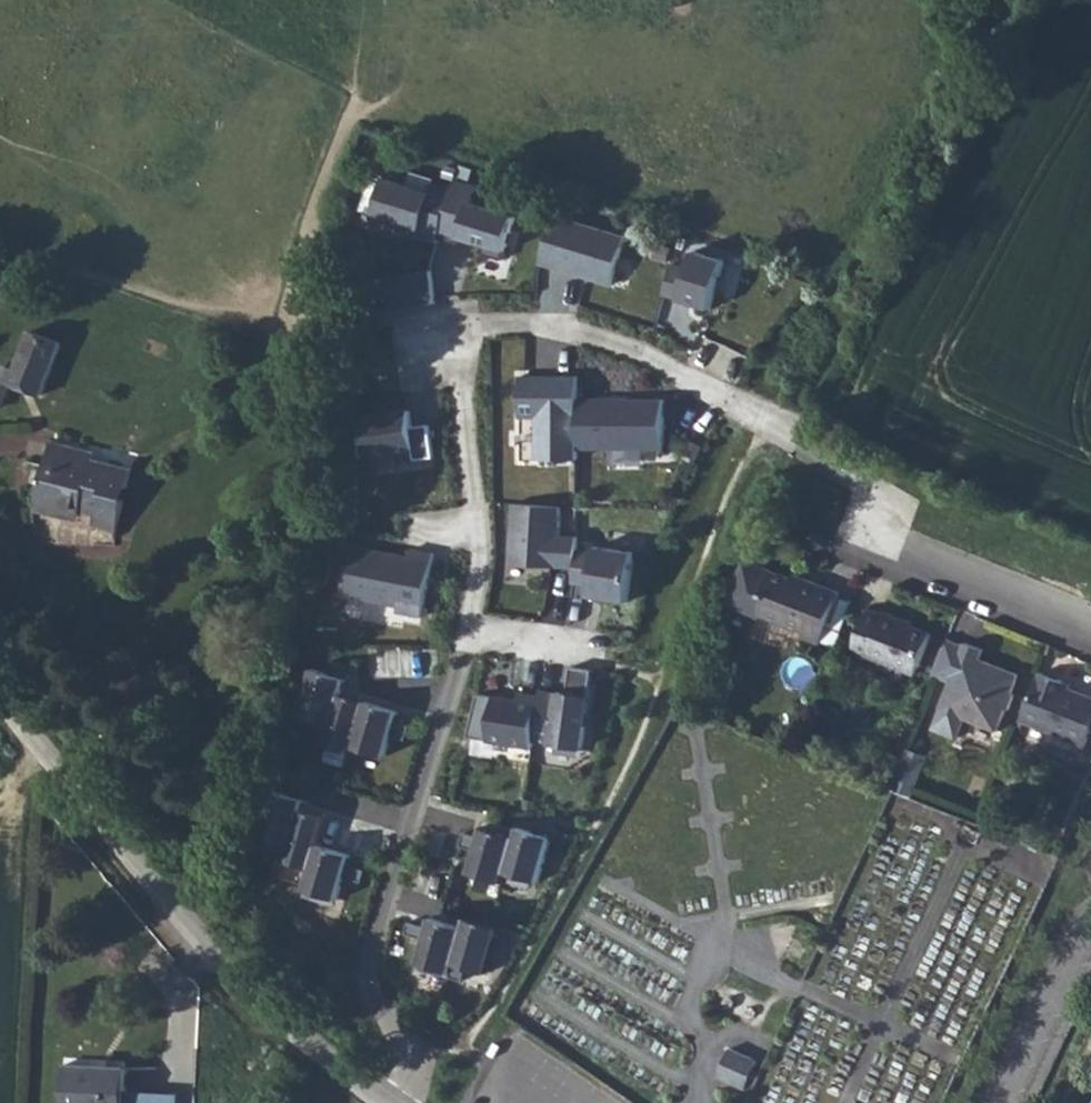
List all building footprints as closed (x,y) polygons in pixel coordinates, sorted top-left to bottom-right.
[(439,238),(454,190),(434,184),(431,192),(388,179),(377,216),(420,229),(419,232),(439,238)] [(477,186),(457,180),(454,190),(439,238),(459,244),(461,238),(485,245),(483,254),(504,260),(517,217),(472,203),(477,186)] [(627,237),(555,215),(541,264),(570,272),(570,270),(588,275),(588,278),(613,285),(627,237)] [(674,264),(665,295),(712,309),(727,261),(695,251),(690,269),(674,264)] [(384,276),(390,307),(435,299),(430,268),(384,276)] [(5,366),(0,379),(13,383),(43,395),(63,343),(32,331),(17,370),(5,366)] [(540,377),(521,377),(521,418),(537,418),(537,460),(579,460),(579,449),(579,399),(579,376),(559,376),(559,382),(545,382),(540,377)] [(4,407),(13,383),(0,379),(0,380),(0,408),(4,407)] [(666,399),(579,399),(579,449),(666,449),(666,399)] [(410,411),(362,418),(364,432),(359,433),(362,458),(415,450),(416,460),(435,458),(430,425),(413,427),(410,411)] [(52,445),(37,506),(81,517),(83,508),(99,512),(96,521),(120,527),(126,500),(118,498),(122,485),(129,488),(133,473),(94,463),(96,456),(52,445)] [(510,563),(576,568),(579,550),(579,537),(562,535),(562,507),(514,504),(510,563)] [(423,617),(435,553),(412,549),(410,557),(352,546),(342,596),(399,607),(398,612),(423,617)] [(597,549),(579,550),(576,568),(574,583),(592,585),(590,596),(629,602),(637,552),(598,546),(597,549)] [(837,646),(843,632),(827,625),(840,594),(841,592),(805,578),(804,582),(774,570),(764,594),(767,595),(760,613),(804,631),(801,636),(820,644),(822,639),(837,646)] [(855,600),(840,594),(827,625),(843,632),(855,600)] [(885,615),(869,609),(853,649),(915,674),(931,634),(902,622),(903,620),(886,613),(885,615)] [(951,682),(932,730),(956,739),(964,719),(997,732),(1006,709),(1009,710),(1015,694),(1012,693),(1020,675),(981,659),(984,650),(966,643),(965,646),(947,639),(933,675),(951,682)] [(534,741),(583,748),(595,670),(573,667),(568,694),(542,690),(541,695),(534,741)] [(346,679),(312,669),(299,714),(332,724),(341,695),(346,679)] [(1070,688),(1061,684),(1063,680),(1042,672),(1022,720),(1086,747),(1090,736),(1090,696),(1070,688)] [(520,701),(479,695),(468,737),(533,747),(534,741),(541,695),(521,692),(520,701)] [(366,702),(341,695),(332,724),(326,745),(351,752),(352,747),(366,702)] [(399,711),(366,702),(352,747),(386,757),(399,711)] [(905,747),(903,752),(926,761),(928,756),(905,747)] [(926,761),(903,752),(889,787),(912,797),(926,761)] [(305,799),(272,790),(258,835),(292,844),(302,810),(305,799)] [(326,818),(302,810),(292,844),(287,861),(311,868),(318,845),(326,818)] [(516,837),(483,827),(469,872),(503,883),(506,872),(516,837)] [(516,837),(506,872),(539,882),(552,837),(519,827),(516,837)] [(351,855),(318,845),(311,868),(304,890),(337,900),(351,855)] [(411,891),(398,931),(423,939),(432,911),(466,922),(468,915),(437,905),(438,900),(411,891)] [(464,928),(431,918),(417,962),(451,973),(454,963),(464,928)] [(464,928),(454,963),(487,973),(501,928),(467,918),(464,928)] [(759,1061),(731,1048),(719,1076),(747,1088),(759,1061)] [(63,1102),(125,1102),(126,1091),(127,1067),(66,1064),(63,1102)] [(126,1091),(125,1102),(180,1102),(180,1094),(126,1091)]
